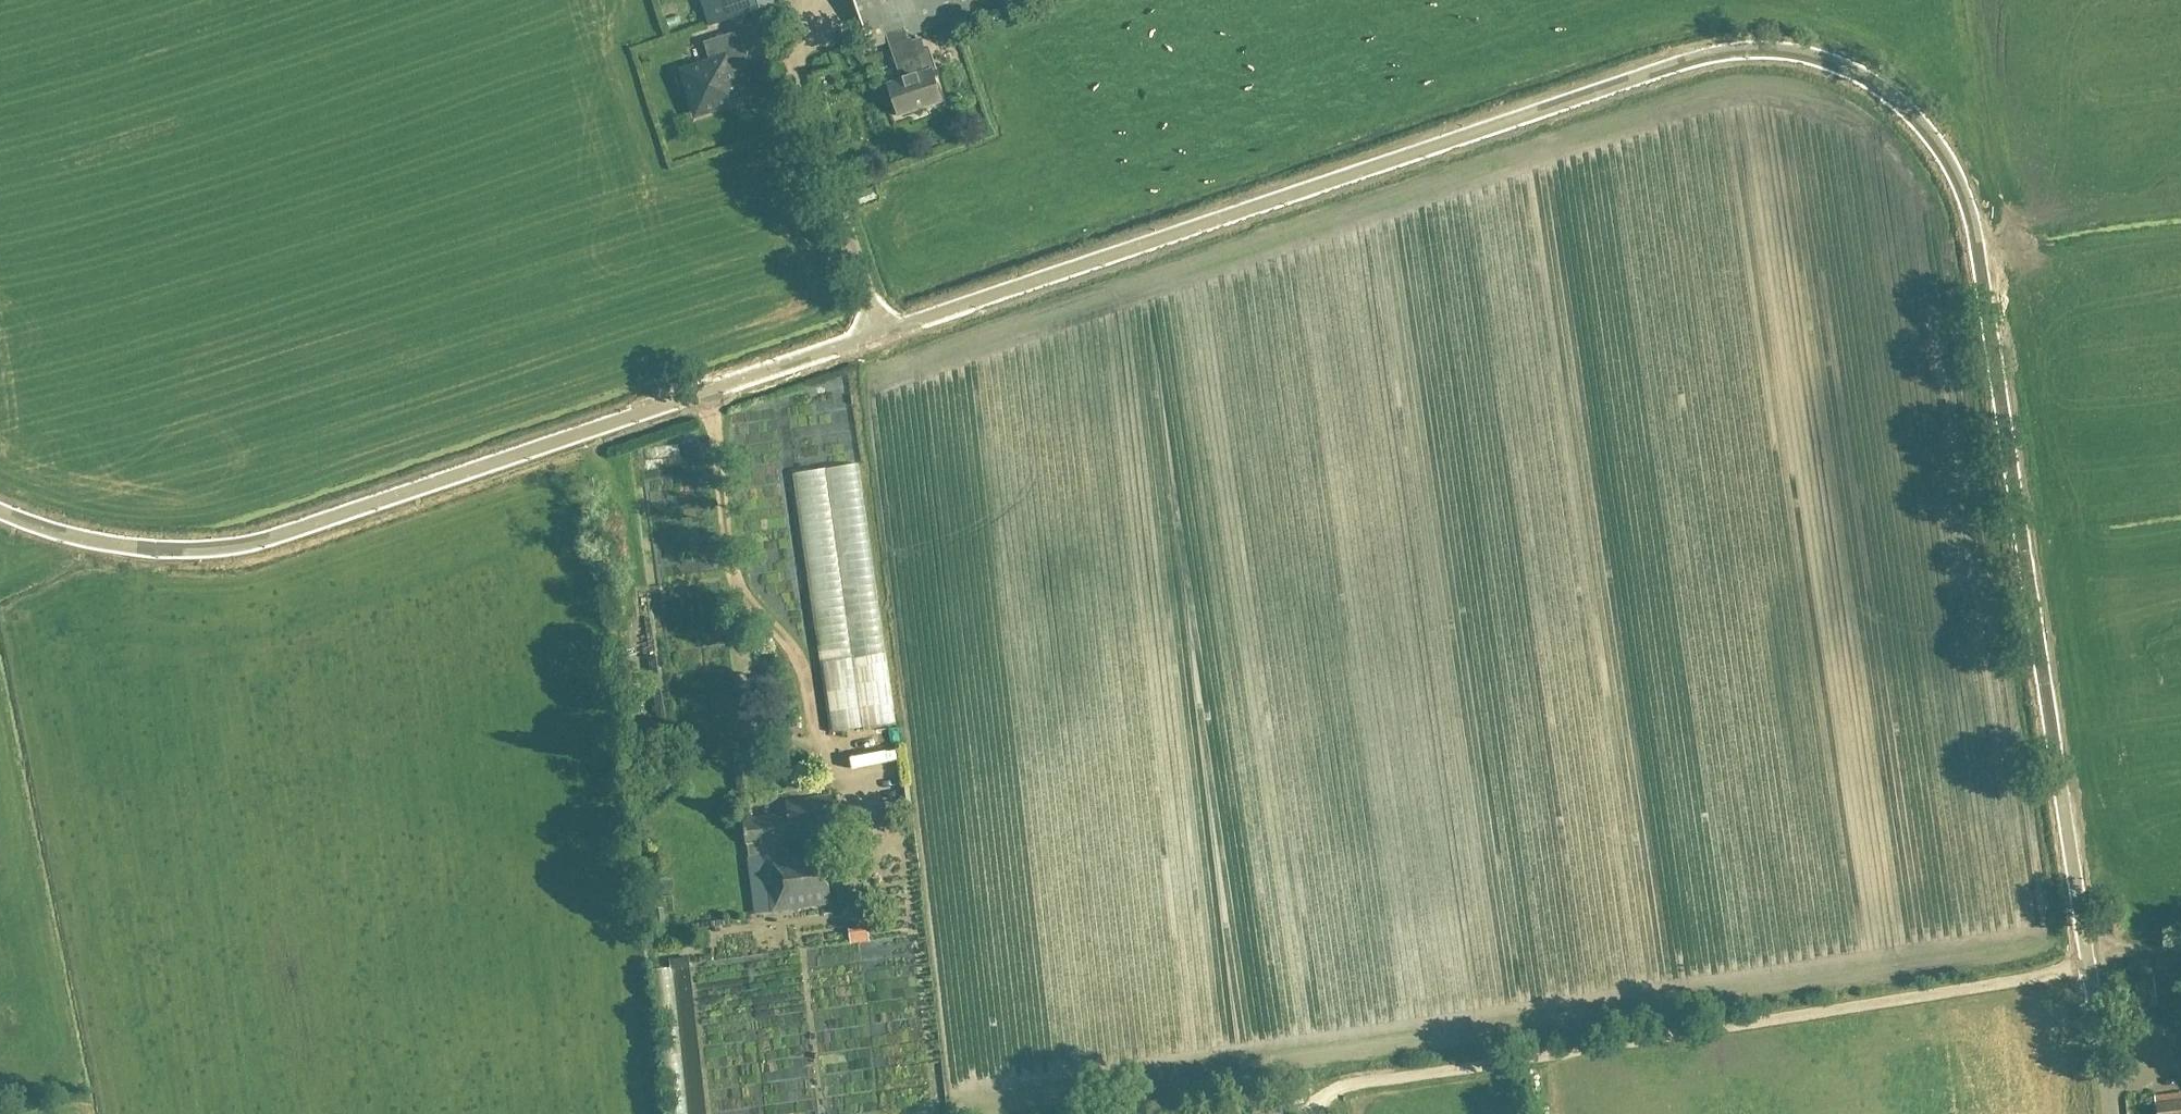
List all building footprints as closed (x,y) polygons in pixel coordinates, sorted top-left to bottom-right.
[(709,25),(788,0),(701,0),(709,25)] [(886,42),(887,41),(900,80),(887,85),(897,115),(940,101),(930,70),(934,68),(934,69),(935,69),(928,46),(927,47),(927,48),(923,49),(919,38),(911,41),(909,34),(1012,0),(854,0),(870,47),(886,42)] [(729,73),(750,66),(738,30),(702,42),(709,62),(675,73),(680,89),(686,88),(694,115),(738,101),(729,73)] [(872,196),(870,190),(870,189),(858,194),(860,200),(872,196)] [(862,762),(891,756),(889,744),(860,750),(862,762)] [(788,814),(743,820),(748,856),(763,854),(771,911),(830,903),(822,844),(814,846),(811,825),(834,822),(831,795),(786,801),(788,814)] [(2155,1097),(2157,1113),(2180,1113),(2180,1093),(2155,1097)]
